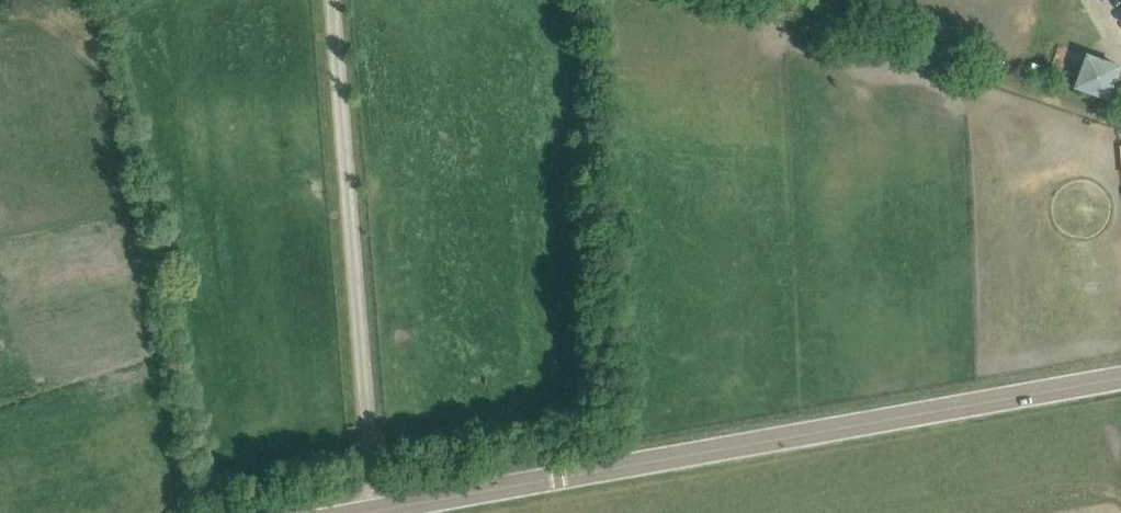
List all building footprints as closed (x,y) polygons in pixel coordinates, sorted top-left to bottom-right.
[(1082,51),(1069,87),(1108,102),(1120,67),(1120,66),(1082,51)]
